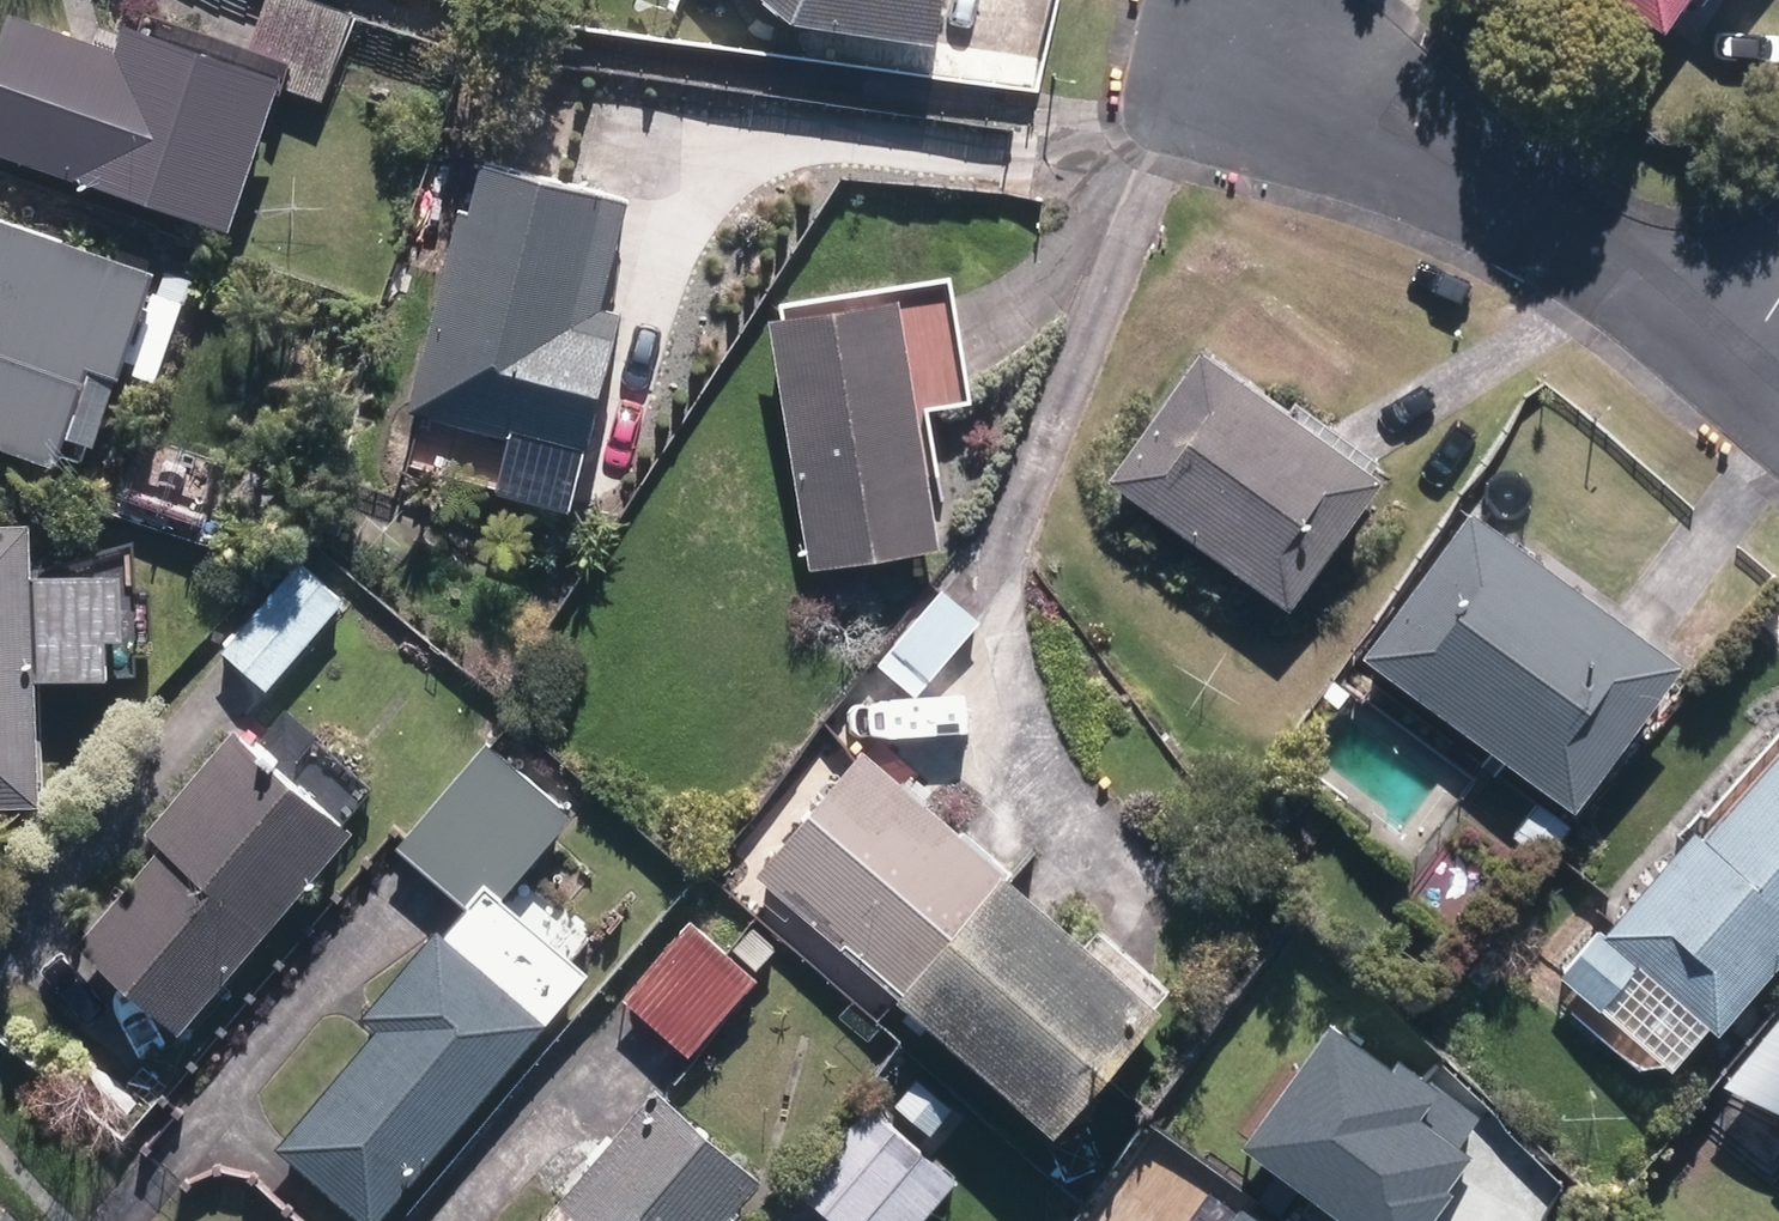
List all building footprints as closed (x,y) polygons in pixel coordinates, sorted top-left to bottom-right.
[(232,236),(281,90),(325,105),(355,19),(302,0),(267,0),(249,51),(147,17),(141,36),(127,31),(126,36),(97,27),(91,48),(11,20),(0,52),(0,159),(232,236)] [(941,52),(949,0),(762,0),(796,28),(941,52)] [(1665,40),(1692,0),(1605,0),(1665,40)] [(517,431),(591,451),(626,319),(602,314),(629,208),(486,170),(473,221),(464,219),(411,416),(514,443),(517,431)] [(61,472),(72,443),(100,452),(126,374),(158,386),(193,283),(162,272),(160,278),(0,223),(0,471),(2,471),(8,456),(61,472)] [(772,324),(812,574),(939,553),(901,305),(772,324)] [(1111,485),(1292,616),(1384,488),(1204,358),(1111,485)] [(1367,665),(1579,819),(1685,672),(1473,518),(1367,665)] [(46,810),(40,690),(112,688),(110,647),(128,645),(125,576),(34,580),(32,529),(0,530),(0,812),(46,810)] [(223,656),(279,703),(356,614),(300,565),(223,656)] [(877,669),(915,700),(978,623),(940,592),(877,669)] [(1322,700),(1341,711),(1352,695),(1334,682),(1322,700)] [(78,949),(178,1038),(353,841),(236,738),(150,835),(166,850),(78,949)] [(361,1220),(388,1220),(592,976),(501,900),(570,816),(485,745),(398,850),(472,912),(449,941),(438,932),(362,1021),(377,1034),(279,1153),(361,1220)] [(901,1006),(1009,886),(866,757),(759,879),(901,1006)] [(1674,1076),(1712,1034),(1720,1040),(1778,974),(1778,757),(1707,841),(1700,834),(1607,938),(1601,933),(1564,975),(1604,1013),(1623,992),(1671,1035),(1653,1056),(1674,1076)] [(1512,838),(1544,863),(1569,830),(1537,804),(1512,838)] [(1009,886),(901,1006),(1057,1143),(1164,1023),(1009,886)] [(624,1005),(691,1063),(760,984),(694,926),(624,1005)] [(1246,1015),(1321,1088),(1383,1023),(1306,951),(1246,1015)] [(759,1188),(651,1096),(545,1220),(731,1220),(759,1188)] [(955,1184),(868,1108),(796,1190),(831,1220),(922,1220),(955,1184)]
